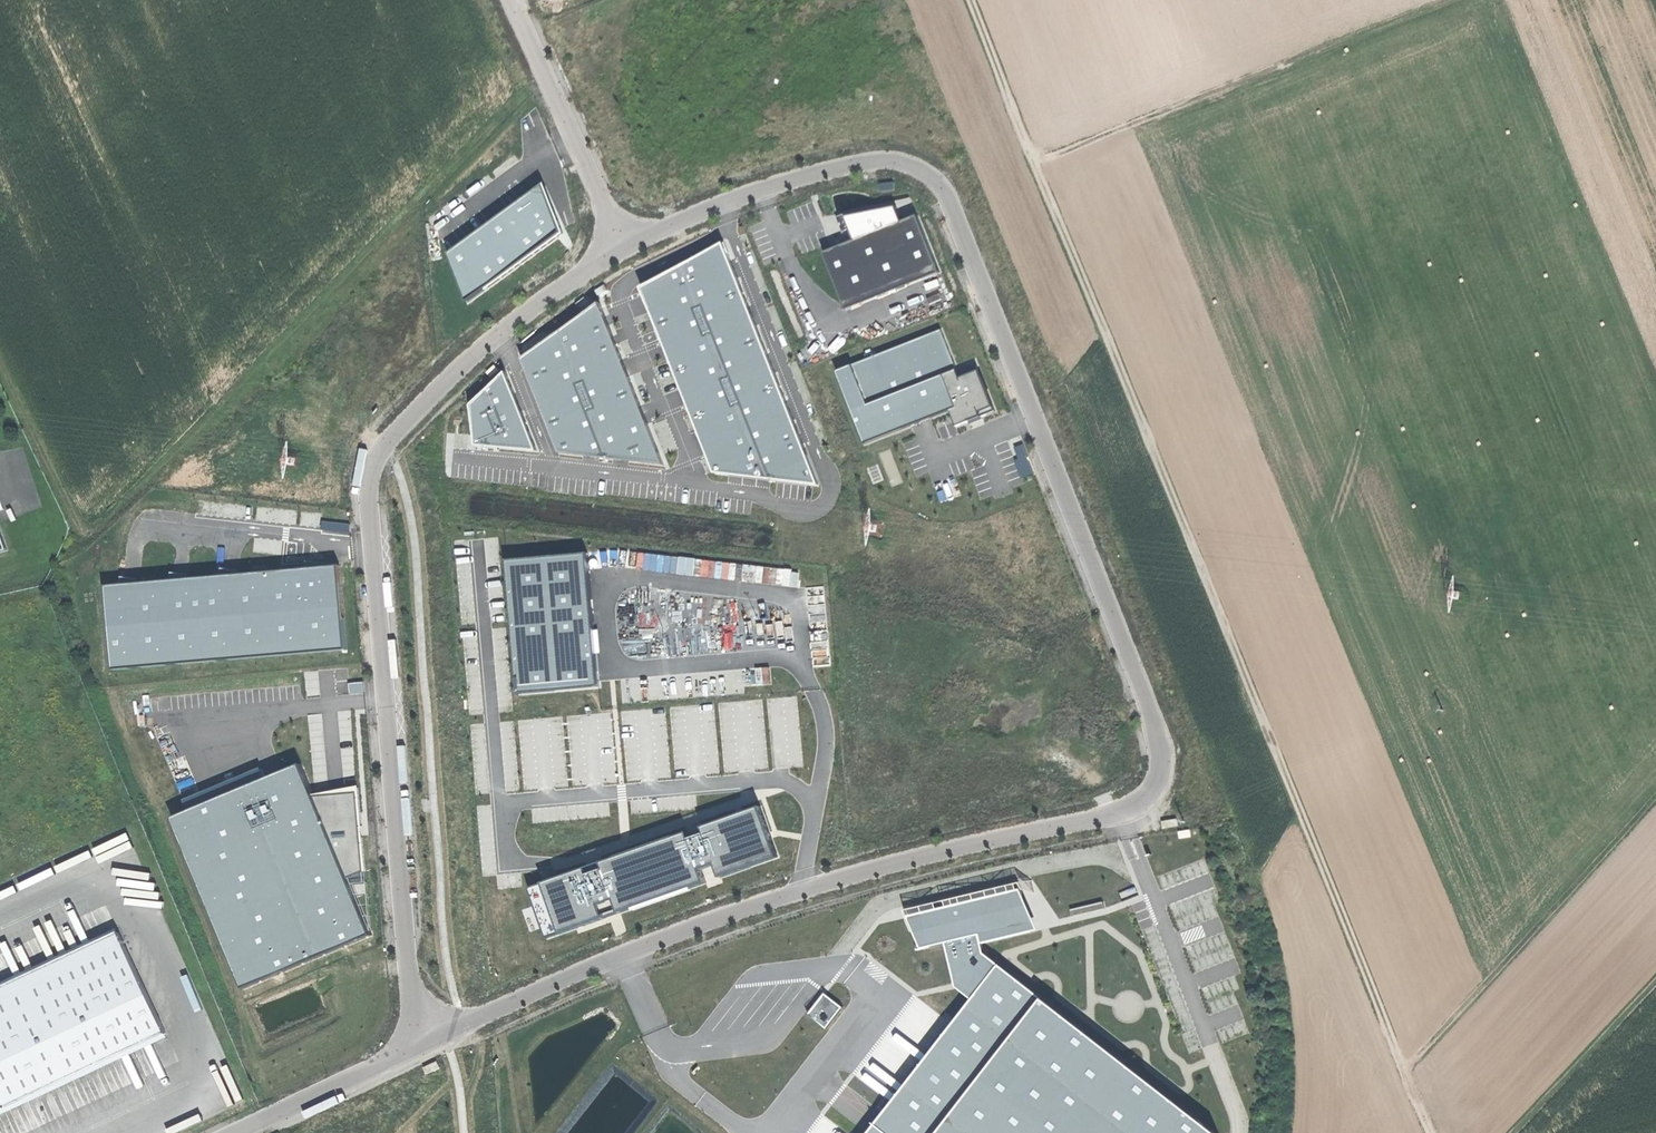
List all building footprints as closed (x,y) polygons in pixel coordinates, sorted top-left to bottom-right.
[(826,255),(850,310),(942,273),(920,218),(906,223),(899,209),(847,219),(858,243),(826,255)] [(741,261),(733,241),(649,286),(653,295),(656,305),(672,344),(675,353),(690,392),(693,401),(709,440),(712,449),(722,474),(828,487),(810,439),(800,415),(797,406),(782,368),(778,358),(764,320),(760,309),(745,272),(741,261)] [(613,318),(607,300),(526,356),(532,371),(542,395),(545,404),(560,443),(564,454),(596,458),(623,462),(671,468),(652,419),(648,409),(634,371),(630,362),(621,338),(613,318)] [(944,331),(839,373),(867,444),(952,409),(959,426),(997,411),(981,371),(963,379),(944,331)] [(520,395),(510,370),(475,402),(478,444),(542,452),(531,425),(524,405),(520,395)] [(10,549),(0,519),(0,552),(10,549)] [(115,581),(122,666),(356,648),(350,563),(115,581)] [(299,768),(173,821),(243,989),(370,936),(344,875),(311,794),(299,768)] [(361,867),(353,790),(311,794),(344,875),(361,867)] [(737,816),(707,825),(709,834),(698,837),(707,866),(720,862),(724,873),(752,865),(737,816)] [(619,894),(624,910),(705,883),(700,867),(702,867),(691,832),(607,860),(610,869),(593,875),(596,886),(602,884),(607,898),(619,894)] [(540,935),(569,933),(565,874),(537,876),(540,935)] [(1043,932),(1026,891),(914,918),(929,947),(951,943),(960,985),(978,998),(1003,966),(988,955),(986,945),(1043,932)] [(0,980),(0,987),(118,931),(115,926),(0,980)] [(165,1033),(118,931),(0,987),(0,1092),(7,1107),(165,1033)] [(978,998),(876,1132),(1215,1132),(1003,966),(978,998)] [(832,1027),(848,1005),(830,991),(814,1013),(832,1027)] [(910,1003),(884,1040),(892,1045),(898,1037),(930,1059),(953,1026),(924,1006),(921,1010),(910,1003)]
